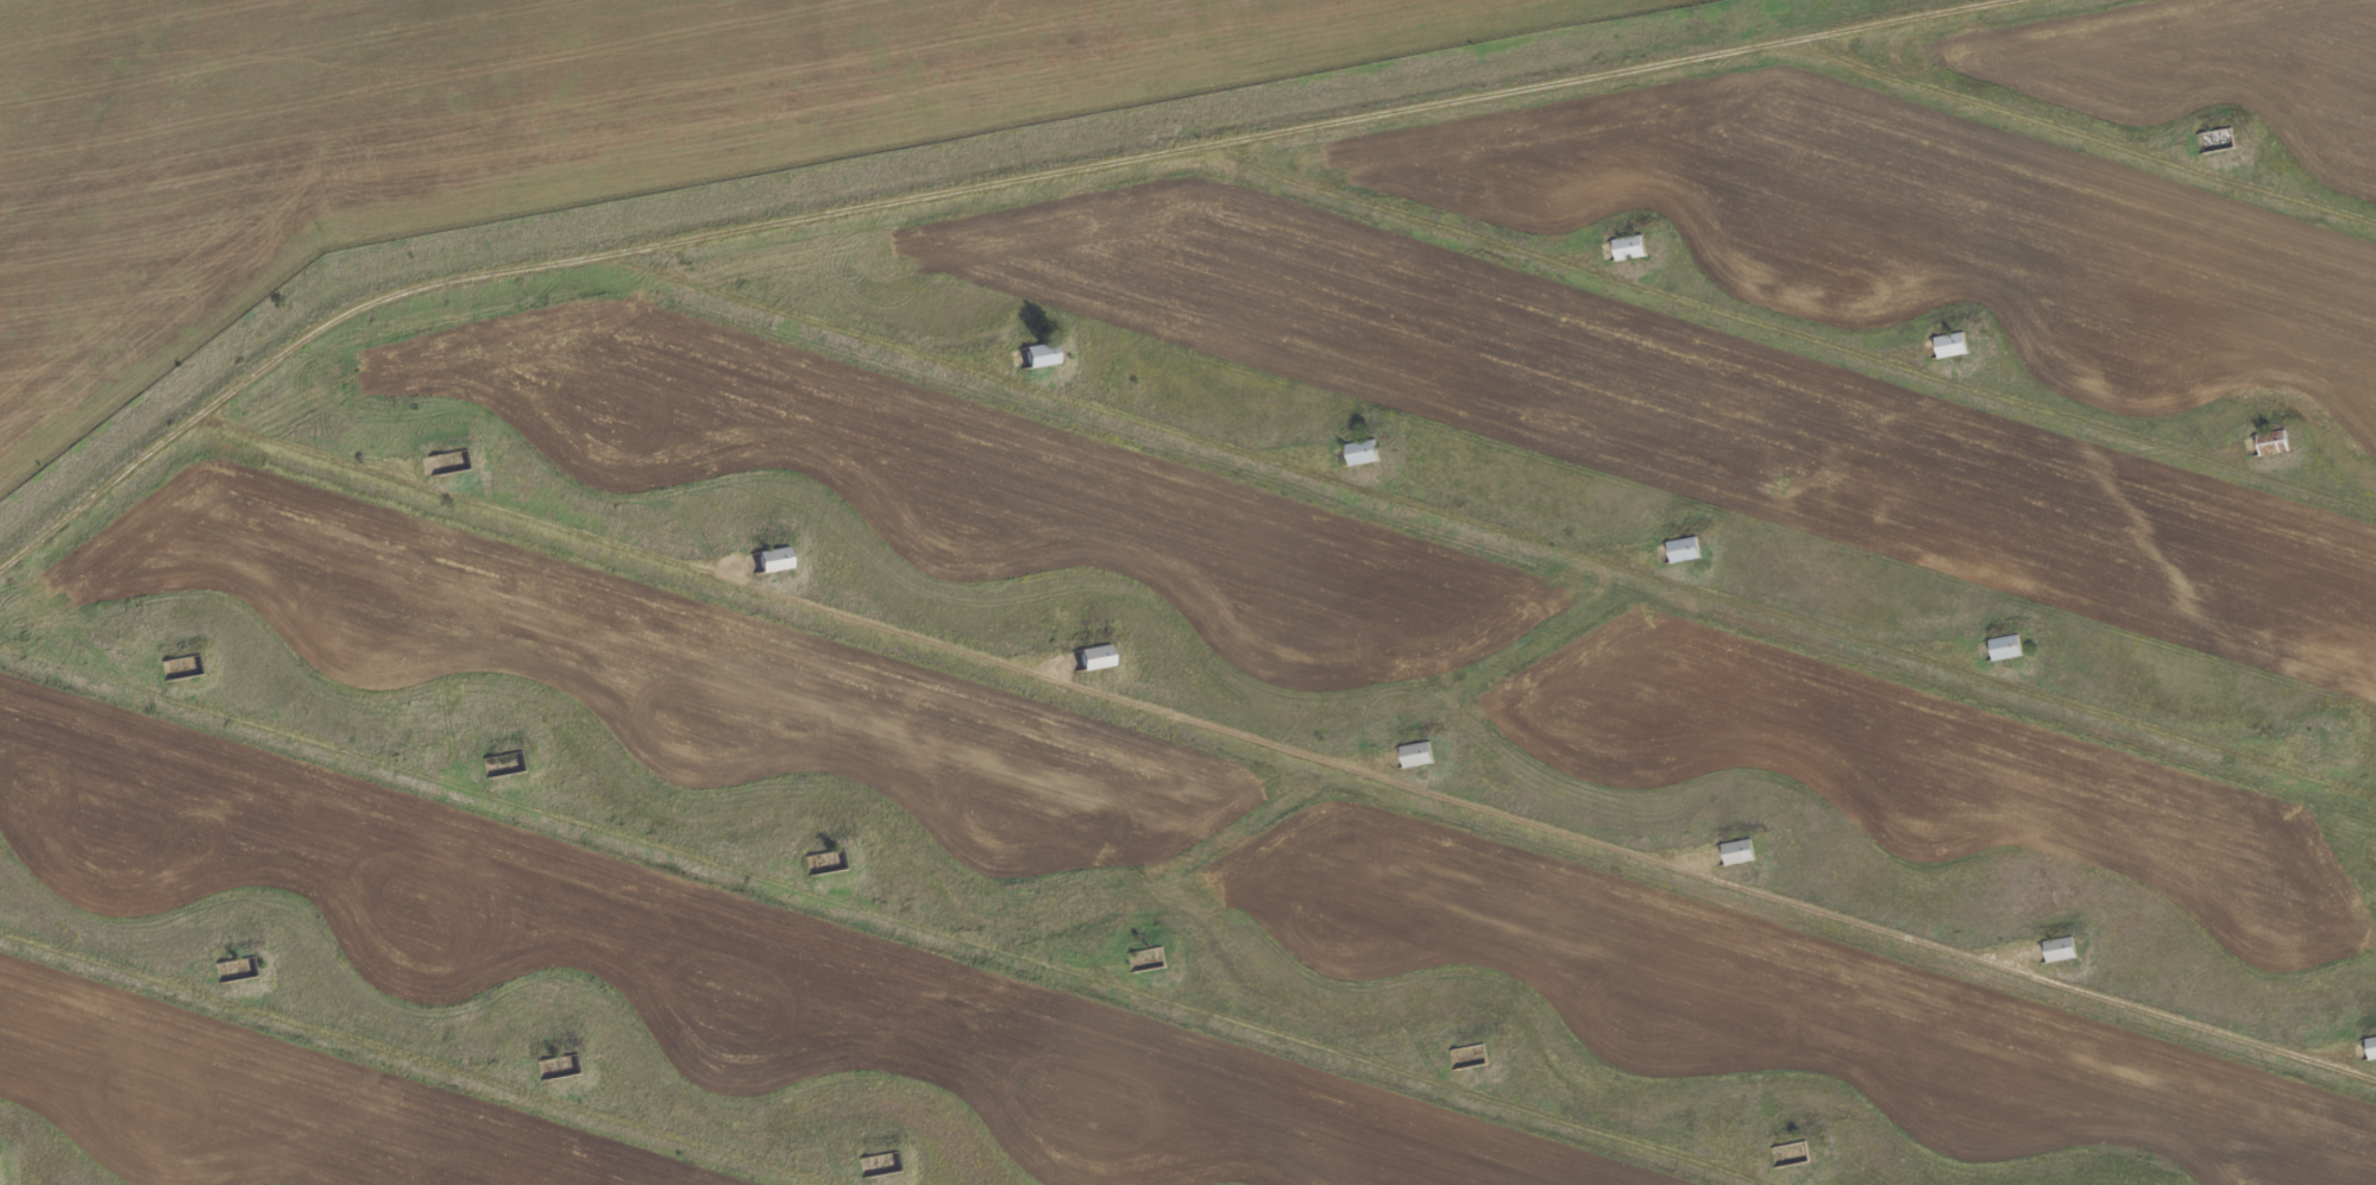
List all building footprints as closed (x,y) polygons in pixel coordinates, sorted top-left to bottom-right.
[(2234,148),(2232,128),(2202,131),(2204,151),(2234,148)] [(1613,238),(1616,260),(1646,255),(1642,234),(1613,238)] [(1935,335),(1936,356),(1967,354),(1965,332),(1935,335)] [(1024,344),(1026,366),(1057,363),(1055,341),(1024,344)] [(2256,433),(2259,455),(2289,449),(2286,428),(2256,433)] [(1379,459),(1375,438),(1344,443),(1348,465),(1379,459)] [(468,470),(466,449),(428,453),(430,474),(468,470)] [(1700,557),(1697,536),(1667,540),(1670,562),(1700,557)] [(790,566),(785,545),(755,552),(760,573),(790,566)] [(1989,638),(1991,659),(2022,655),(2019,634),(1989,638)] [(1111,666),(1109,644),(1079,647),(1081,669),(1111,666)] [(159,660),(196,654),(201,672),(164,677),(159,660)] [(1400,745),(1403,766),(1433,762),(1431,741),(1400,745)] [(522,773),(519,751),(483,756),(486,777),(522,773)] [(1754,860),(1752,839),(1722,842),(1724,863),(1754,860)] [(2076,958),(2074,936),(2043,939),(2046,961),(2076,958)] [(255,976),(252,955),(216,962),(220,983),(255,976)] [(2366,1036),(2367,1057),(2375,1056),(2375,1035),(2366,1036)] [(1451,1068),(1487,1065),(1486,1044),(1449,1047),(1451,1068)] [(576,1075),(574,1055),(542,1057),(544,1078),(576,1075)] [(898,1174),(897,1152),(862,1154),(863,1176),(898,1174)]
